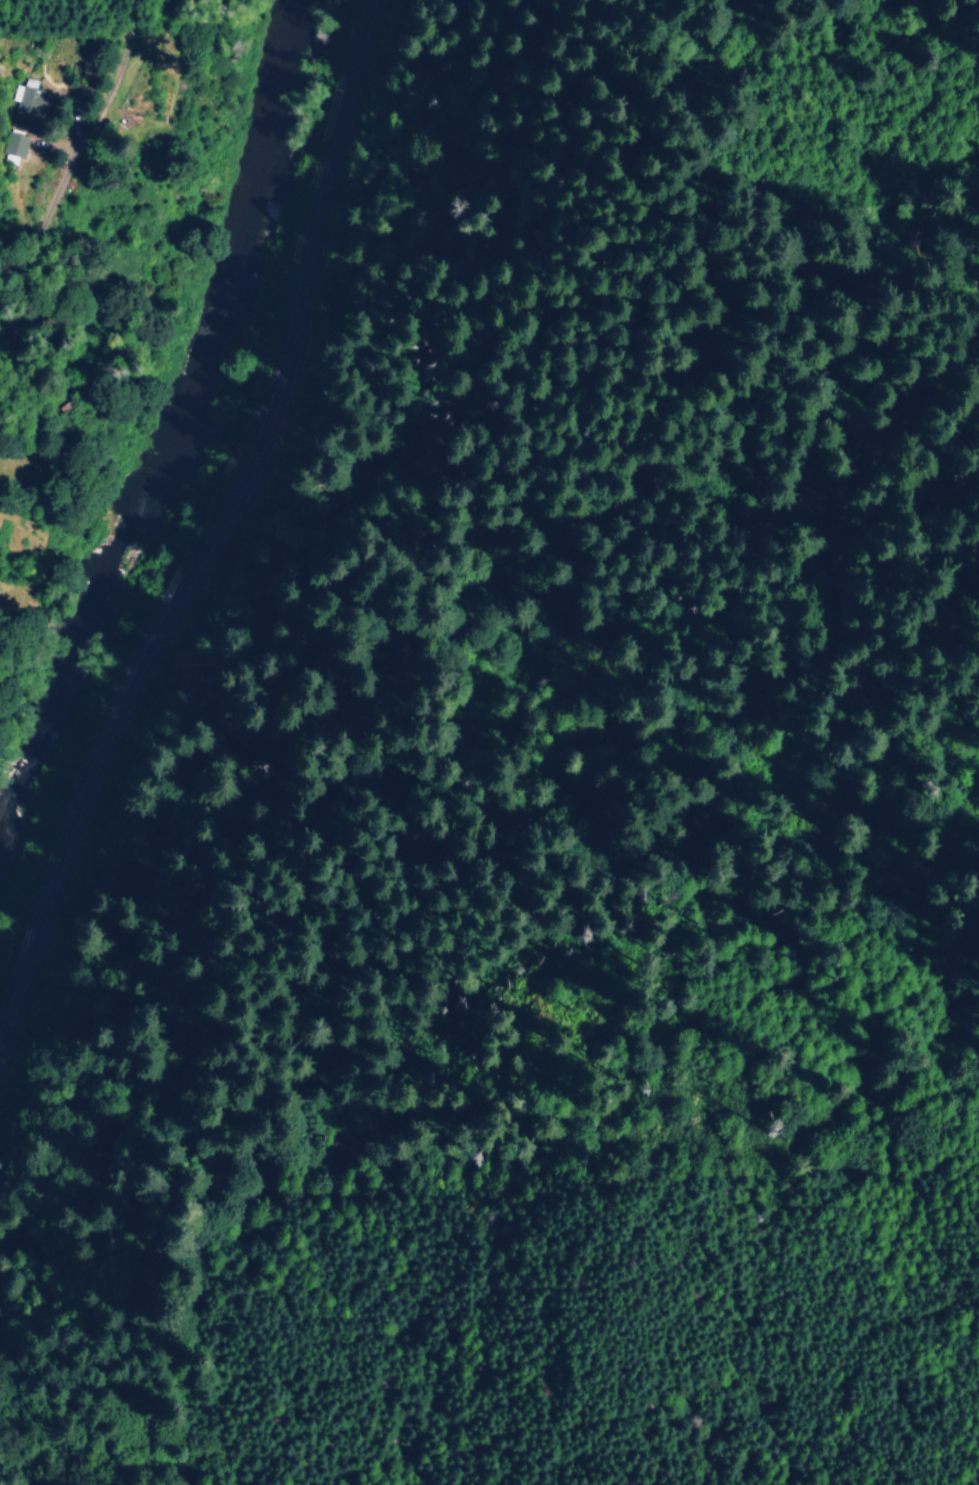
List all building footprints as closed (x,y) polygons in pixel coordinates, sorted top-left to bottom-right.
[(16,165),(26,137),(9,131),(0,156),(0,159),(16,165)]
